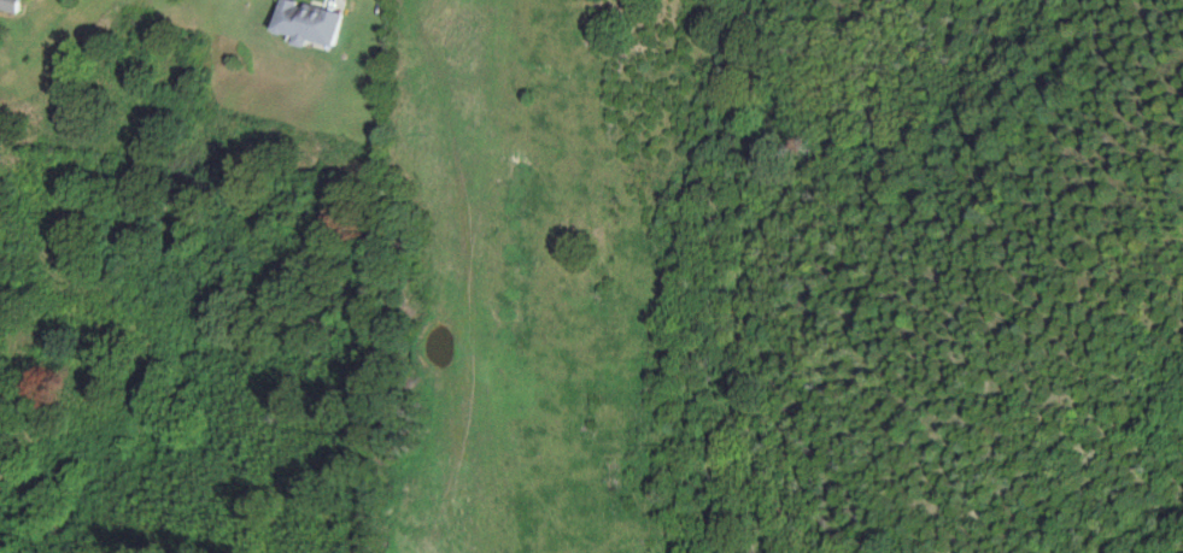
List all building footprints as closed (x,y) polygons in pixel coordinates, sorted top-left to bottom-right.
[(22,0),(0,0),(0,10),(18,14),(22,0)] [(288,0),(279,0),(272,32),(295,37),(294,40),(332,49),(340,13),(288,0)]
